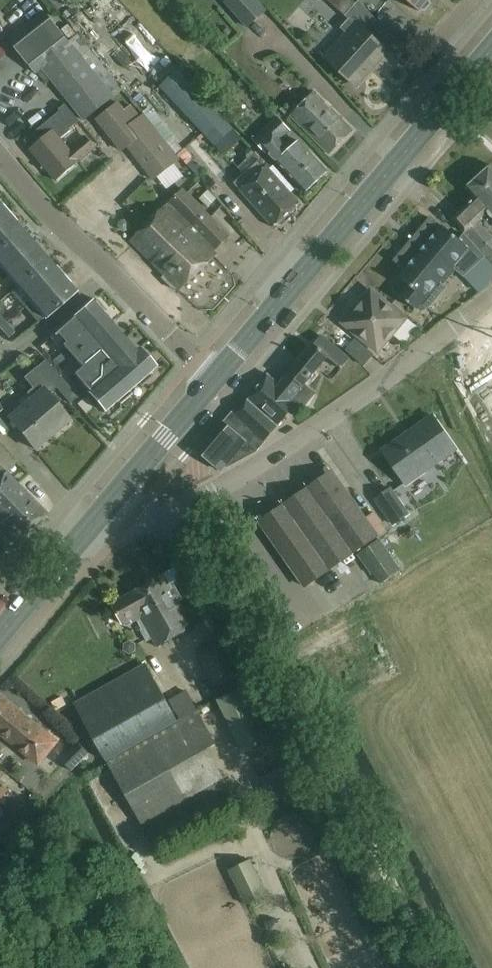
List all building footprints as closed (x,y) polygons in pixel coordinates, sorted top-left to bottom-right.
[(225,1),(225,2),(247,27),(266,11),(256,0),(224,0),(225,1)] [(351,0),(327,0),(344,15),(355,4),(351,0)] [(419,9),(421,7),(425,8),(430,2),(429,0),(409,0),(419,9)] [(31,65),(66,37),(50,17),(14,45),(31,65)] [(386,51),(355,23),(325,56),(356,84),(386,51)] [(69,41),(66,37),(31,65),(41,79),(48,74),(84,120),(122,89),(78,34),(69,41)] [(160,87),(215,146),(233,129),(178,70),(160,87)] [(353,128),(314,91),(291,115),(330,153),(353,128)] [(123,110),(117,102),(97,118),(122,150),(127,146),(134,154),(153,179),(179,159),(160,134),(143,114),(139,117),(130,105),(123,110)] [(59,110),(73,127),(79,121),(65,104),(59,110)] [(280,140),(290,130),(278,117),(254,138),(266,152),(268,150),(305,192),(328,172),(300,141),(289,150),(280,140)] [(48,135),(30,150),(56,181),(96,148),(86,137),(70,150),(61,139),(71,131),(63,121),(59,125),(53,118),(41,127),(48,135)] [(264,166),(259,160),(233,182),(272,227),(299,203),(266,165),(264,166)] [(478,176),(489,188),(486,190),(491,197),(491,166),(490,165),(478,176)] [(486,190),(489,188),(478,176),(476,178),(474,177),(465,185),(467,187),(465,189),(473,198),(451,219),(464,233),(484,255),(484,256),(491,264),(491,237),(477,221),(486,212),(491,218),(491,197),(486,190)] [(209,207),(217,199),(206,188),(198,196),(209,207)] [(183,189),(131,240),(165,275),(162,278),(174,289),(177,287),(180,290),(216,255),(213,252),(229,236),(183,189)] [(0,220),(0,247),(21,229),(8,214),(0,220)] [(119,226),(121,230),(125,232),(129,230),(131,226),(129,222),(125,220),(121,222),(119,226)] [(430,220),(396,261),(405,269),(398,277),(408,285),(399,296),(414,309),(438,281),(442,284),(455,267),(463,274),(473,265),(484,256),(462,233),(461,235),(463,236),(459,240),(442,226),(440,227),(430,220)] [(0,247),(0,266),(4,271),(35,244),(21,229),(0,247)] [(35,244),(4,271),(18,286),(48,260),(35,244)] [(48,260),(18,286),(31,301),(61,275),(48,260)] [(473,265),(463,274),(479,291),(488,282),(473,265)] [(61,275),(31,301),(45,318),(75,291),(61,275)] [(377,350),(403,319),(390,308),(390,304),(386,305),(371,292),(369,295),(365,295),(360,302),(360,305),(345,323),(377,350)] [(66,349),(52,360),(60,370),(74,358),(82,367),(73,374),(89,392),(88,392),(104,411),(116,400),(120,404),(132,394),(128,390),(136,383),(140,387),(152,377),(148,373),(155,367),(139,348),(136,351),(120,333),(118,335),(110,326),(112,324),(103,313),(106,311),(97,300),(94,303),(92,301),(53,335),(63,346),(66,349)] [(0,328),(0,329),(8,338),(14,332),(6,323),(0,328)] [(299,361),(289,372),(303,384),(326,357),(341,369),(349,359),(320,335),(305,353),(304,352),(297,360),(299,361)] [(357,341),(348,352),(364,366),(373,355),(357,341)] [(45,360),(37,367),(43,373),(51,366),(45,360)] [(22,405),(8,416),(35,448),(70,419),(48,393),(55,387),(53,385),(48,379),(43,373),(37,367),(36,366),(23,377),(32,388),(27,392),(31,398),(22,405)] [(51,366),(43,373),(48,379),(56,372),(51,366)] [(56,372),(48,379),(53,385),(61,378),(56,372)] [(289,372),(279,384),(267,374),(234,413),(232,412),(198,452),(220,471),(225,465),(227,467),(255,452),(294,406),(299,411),(314,393),(303,384),(289,372)] [(61,378),(53,385),(55,387),(59,391),(67,384),(61,378)] [(67,384),(59,391),(64,397),(72,390),(67,384)] [(72,390),(64,397),(70,404),(78,396),(72,390)] [(458,461),(450,451),(454,448),(431,417),(383,451),(405,483),(435,461),(443,472),(458,461)] [(6,472),(0,477),(0,522),(19,540),(46,511),(6,472)] [(304,588),(376,537),(335,477),(263,528),(304,588)] [(410,514),(390,487),(373,499),(393,526),(410,514)] [(359,555),(380,585),(400,571),(379,541),(359,555)] [(163,575),(157,578),(154,576),(147,580),(147,584),(111,604),(122,624),(136,617),(143,630),(141,631),(147,641),(152,638),(157,646),(192,626),(178,601),(182,599),(173,584),(170,586),(163,575)] [(210,633),(214,640),(225,634),(221,627),(210,633)] [(130,640),(123,643),(123,650),(129,654),(136,651),(136,644),(130,640)] [(222,640),(197,653),(216,688),(241,675),(222,640)] [(74,704),(107,761),(177,721),(145,664),(74,704)] [(170,700),(181,719),(197,710),(186,691),(170,700)] [(56,741),(0,695),(0,733),(37,764),(56,741)] [(215,742),(197,710),(181,719),(177,721),(107,761),(149,835),(230,789),(206,747),(215,742)] [(266,717),(236,732),(246,751),(275,736),(266,717)] [(59,760),(69,769),(71,770),(75,766),(88,752),(77,742),(59,760)] [(284,766),(261,775),(272,803),(295,794),(284,766)] [(250,860),(229,870),(246,904),(267,894),(250,860)]
